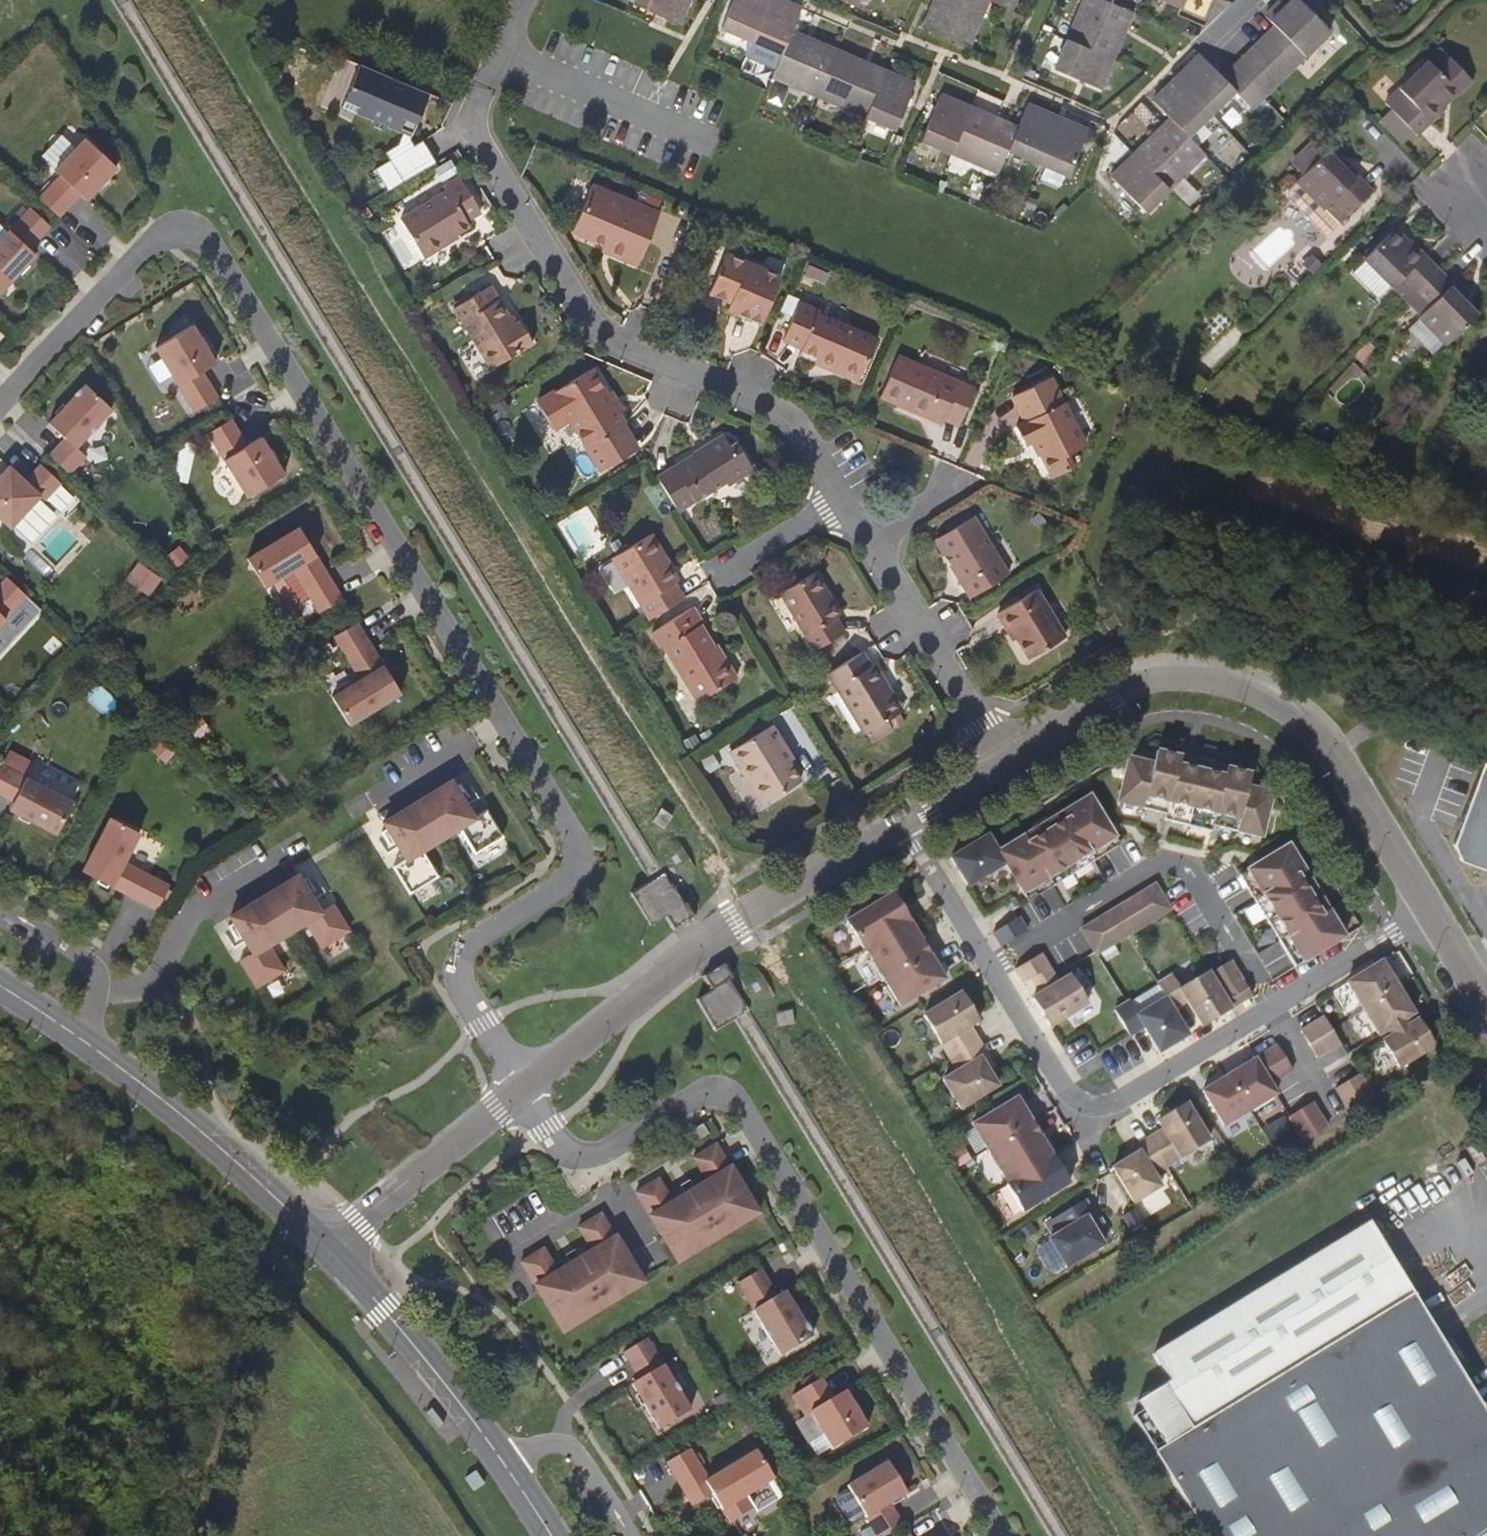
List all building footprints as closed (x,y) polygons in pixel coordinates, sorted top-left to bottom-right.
[(687,0),(635,0),(634,4),(678,22),(687,0)] [(768,0),(733,0),(721,27),(751,40),(768,0)] [(791,30),(800,9),(779,0),(768,0),(751,40),(782,53),(791,30)] [(986,0),(934,0),(923,26),(967,46),(986,0)] [(1007,8),(1011,0),(987,0),(1007,8)] [(1067,39),(1111,58),(1131,11),(1106,0),(1083,0),(1067,39)] [(1180,6),(1176,14),(1204,25),(1215,0),(1182,0),(1180,6)] [(1255,47),(1283,76),(1330,31),(1300,0),(1291,0),(1284,6),(1280,2),(1266,16),(1276,26),(1255,47)] [(818,95),(837,50),(791,30),(782,53),(773,75),(818,95)] [(1099,88),(1111,58),(1067,39),(1055,69),(1099,88)] [(1272,87),(1283,76),(1255,47),(1244,58),(1272,87)] [(865,115),(883,70),(837,50),(818,95),(865,115)] [(1436,54),(1428,61),(1457,90),(1464,83),(1436,54)] [(1234,90),(1223,79),(1200,55),(1177,78),(1211,112),(1234,90)] [(1272,87),(1244,58),(1235,68),(1262,96),(1272,87)] [(1457,90),(1428,61),(1401,89),(1408,98),(1394,112),(1419,136),(1447,108),(1444,104),(1457,90)] [(431,94),(362,65),(350,93),(364,98),(358,114),(374,121),(372,126),(388,132),(390,128),(403,134),(413,138),(431,94)] [(1250,108),(1262,96),(1235,68),(1223,79),(1234,90),(1250,108)] [(913,83),(883,70),(865,115),(894,128),(913,83)] [(1211,112),(1177,78),(1153,100),(1174,121),(1187,135),(1211,112)] [(950,152),(969,107),(940,94),(921,139),(950,152)] [(1037,162),(1056,116),(1027,103),(1015,131),(1007,149),(1037,162)] [(1007,149),(1015,131),(994,123),(996,118),(969,107),(950,152),(997,172),(1007,149)] [(1087,129),(1056,116),(1037,162),(1067,175),(1087,129)] [(1187,135),(1174,121),(1158,137),(1155,134),(1135,154),(1168,188),(1204,152),(1187,135)] [(403,134),(399,144),(403,146),(406,150),(416,144),(412,139),(413,138),(403,134)] [(117,168),(85,138),(55,171),(60,176),(39,198),(59,217),(80,194),(86,200),(117,168)] [(392,159),(377,168),(391,190),(436,162),(423,140),(416,144),(406,150),(403,146),(399,144),(387,151),(392,159)] [(1324,154),(1314,144),(1292,165),(1302,175),(1324,154)] [(1339,222),(1373,190),(1346,161),(1342,165),(1328,151),(1324,154),(1302,175),(1286,191),(1313,219),(1325,208),(1339,222)] [(1168,188),(1135,154),(1112,176),(1145,210),(1168,188)] [(448,189),(403,218),(427,256),(450,241),(446,236),(455,230),(457,232),(471,224),(468,219),(482,210),(460,176),(446,185),(448,189)] [(591,233),(589,241),(604,247),(614,251),(612,257),(637,267),(659,213),(593,186),(576,227),(591,233)] [(31,208),(0,240),(0,293),(35,255),(29,249),(50,226),(31,208)] [(573,234),(589,241),(591,233),(576,227),(573,234)] [(1406,300),(1439,268),(1412,240),(1409,243),(1394,229),(1365,257),(1367,259),(1392,286),(1406,300)] [(602,253),(612,257),(614,251),(604,247),(602,253)] [(739,307),(736,316),(761,326),(780,278),(725,255),(708,295),(728,303),(739,307)] [(1380,298),(1392,286),(1367,259),(1354,271),(1380,298)] [(1448,343),(1477,315),(1464,301),(1468,297),(1439,268),(1406,300),(1423,316),(1447,342),(1448,343)] [(517,322),(492,283),(458,306),(496,367),(536,341),(523,318),(517,322)] [(725,311),(736,316),(739,307),(728,303),(725,311)] [(842,368),(839,377),(859,384),(878,341),(818,316),(818,312),(800,305),(785,341),(804,349),(804,352),(821,360),(842,368)] [(1435,354),(1447,342),(1423,316),(1410,329),(1435,354)] [(192,324),(155,348),(195,412),(218,397),(202,371),(215,362),(192,324)] [(960,426),(975,388),(900,355),(883,395),(899,401),(898,405),(945,425),(946,421),(960,426)] [(818,368),(839,377),(842,368),(821,360),(818,368)] [(627,424),(593,370),(540,402),(557,429),(572,418),(604,471),(637,452),(622,428),(627,424)] [(1055,477),(1074,467),(1068,455),(1087,444),(1051,377),(1014,397),(1026,422),(1018,426),(1026,444),(1036,440),(1055,477)] [(49,455),(69,473),(86,456),(76,447),(112,409),(85,384),(49,423),(65,438),(49,455)] [(231,419),(208,433),(247,497),(284,475),(261,437),(247,445),(231,419)] [(659,477),(679,511),(726,482),(729,485),(754,469),(743,452),(737,455),(733,448),(725,436),(706,447),(707,451),(697,458),(695,454),(659,477)] [(738,445),(733,448),(737,455),(743,452),(738,445)] [(0,475),(0,518),(10,528),(40,496),(44,500),(60,482),(41,464),(25,481),(9,465),(0,475)] [(973,597),(1011,573),(974,515),(939,537),(949,552),(946,554),(973,597)] [(342,598),(298,526),(247,558),(264,586),(293,569),(319,612),(342,598)] [(651,619),(685,598),(677,585),(681,583),(671,568),(669,569),(664,560),(667,557),(653,535),(615,559),(651,619)] [(826,592),(815,573),(781,594),(816,651),(846,632),(837,618),(841,616),(832,602),(831,602),(825,594),(826,592)] [(7,577),(0,584),(0,624),(27,596),(7,577)] [(1031,657),(1067,634),(1039,588),(1001,612),(1009,626),(1011,625),(1031,657)] [(704,623),(693,607),(653,632),(663,649),(666,648),(699,703),(739,679),(724,655),(721,657),(701,625),(704,623)] [(357,621),(334,636),(360,679),(332,696),(349,725),(400,693),(357,621)] [(864,651),(829,673),(865,731),(901,708),(885,683),(887,680),(877,664),(873,666),(864,651)] [(785,751),(789,749),(774,726),(732,752),(750,782),(757,779),(770,802),(803,781),(791,761),(785,751)] [(795,758),(789,749),(785,751),(791,761),(795,758)] [(1250,774),(1156,752),(1153,764),(1128,758),(1118,802),(1166,814),(1165,820),(1210,831),(1212,825),(1259,836),(1271,794),(1246,787),(1250,774)] [(1475,762),(1445,845),(1453,860),(1486,873),(1486,766),(1475,762)] [(0,764),(0,794),(13,801),(9,809),(56,834),(73,801),(0,764)] [(765,806),(770,802),(757,779),(750,782),(765,806)] [(450,781),(384,822),(388,828),(396,842),(406,859),(393,867),(410,894),(438,876),(422,850),(458,828),(474,854),(503,836),(486,809),(473,817),(463,801),(454,787),(450,781)] [(460,783),(454,787),(463,801),(469,797),(460,783)] [(1090,796),(998,852),(1005,864),(1028,901),(1120,845),(1090,796)] [(139,832),(110,817),(82,871),(156,909),(169,885),(124,862),(139,832)] [(390,846),(396,842),(388,828),(382,832),(390,846)] [(988,836),(951,858),(968,887),(1005,864),(998,852),(988,836)] [(1289,845),(1239,875),(1295,967),(1345,937),(1289,845)] [(669,911),(676,923),(694,912),(666,869),(634,890),(654,921),(669,911)] [(297,875),(230,916),(234,922),(243,936),(253,952),(240,961),(256,988),(284,970),(268,944),(305,922),(321,947),(349,930),(333,903),(320,911),(310,895),(301,881),(297,875)] [(307,877),(301,881),(310,895),(316,891),(307,877)] [(1155,884),(1081,930),(1097,955),(1171,910),(1155,884)] [(893,894),(847,921),(863,949),(865,948),(909,921),(893,894)] [(1018,917),(993,933),(1002,947),(1027,931),(1018,917)] [(930,954),(909,921),(865,948),(885,981),(930,954)] [(243,936),(234,922),(228,926),(237,940),(243,936)] [(945,980),(930,954),(885,981),(901,1007),(945,980)] [(1041,954),(1016,970),(1024,983),(1032,978),(1049,968),(1041,954)] [(1231,961),(1210,973),(1231,1009),(1252,997),(1231,961)] [(1363,1009),(1398,988),(1382,961),(1347,982),(1363,1009)] [(705,975),(713,989),(700,997),(717,1027),(749,1009),(724,964),(705,975)] [(1058,983),(1049,968),(1032,978),(1041,993),(1058,983)] [(1202,1027),(1231,1009),(1210,973),(1209,972),(1181,989),(1173,975),(1157,984),(1166,998),(1173,1010),(1187,1001),(1202,1027)] [(1041,993),(1033,998),(1050,1027),(1088,1004),(1071,975),(1058,983),(1041,993)] [(1363,1009),(1379,1035),(1387,1030),(1406,1018),(1414,1014),(1398,988),(1363,1009)] [(924,1015),(950,1058),(978,1041),(969,1027),(978,1022),(961,993),(924,1015)] [(1160,1053),(1188,1035),(1173,1010),(1166,998),(1137,1016),(1128,1002),(1115,1010),(1130,1036),(1144,1027),(1160,1053)] [(1301,1031),(1309,1045),(1332,1031),(1324,1017),(1301,1031)] [(1406,1018),(1387,1030),(1391,1036),(1410,1024),(1406,1018)] [(1391,1036),(1383,1041),(1399,1068),(1434,1046),(1417,1020),(1410,1024),(1391,1036)] [(1332,1031),(1309,1045),(1317,1058),(1340,1044),(1332,1031)] [(987,1055),(978,1041),(950,1058),(959,1072),(944,1081),(961,1109),(997,1086),(989,1072),(981,1059),(987,1055)] [(1277,1045),(1229,1075),(1251,1110),(1277,1094),(1270,1084),(1293,1070),(1277,1045)] [(994,1068),(987,1055),(981,1059),(989,1072),(994,1068)] [(1359,1074),(1336,1088),(1351,1113),(1374,1099),(1359,1074)] [(1229,1075),(1203,1091),(1224,1126),(1251,1110),(1229,1075)] [(1017,1098),(973,1125),(988,1150),(1032,1123),(1017,1098)] [(1149,1138),(1166,1165),(1208,1138),(1187,1103),(1158,1121),(1164,1129),(1149,1138)] [(1312,1103),(1289,1117),(1304,1141),(1327,1127),(1312,1103)] [(1053,1157),(1032,1123),(988,1150),(1008,1184),(1053,1157)] [(686,1134),(692,1144),(708,1133),(702,1124),(686,1134)] [(1166,1165),(1149,1138),(1136,1147),(1139,1152),(1126,1160),(1113,1168),(1126,1189),(1166,1165)] [(677,1263),(757,1214),(715,1144),(692,1158),(706,1182),(672,1202),(658,1179),(635,1193),(677,1263)] [(1139,1152),(1136,1147),(1123,1154),(1126,1160),(1139,1152)] [(1069,1184),(1053,1157),(1008,1184),(1007,1185),(1023,1212),(1069,1184)] [(1085,1200),(1057,1217),(1065,1230),(1050,1239),(1068,1268),(1104,1245),(1095,1230),(1101,1227),(1085,1200)] [(563,1333),(643,1284),(600,1214),(577,1228),(592,1252),(558,1273),(543,1249),(520,1263),(563,1333)] [(1150,1443),(1205,1535),(1465,1535),(1486,1523),(1486,1416),(1408,1286),(1365,1214),(1151,1346),(1167,1373),(1134,1393),(1139,1402),(1129,1408),(1150,1443)] [(761,1269),(738,1284),(781,1356),(813,1337),(785,1291),(777,1296),(761,1269)] [(691,1410),(647,1339),(623,1353),(640,1379),(632,1384),(660,1429),(691,1410)] [(834,1398),(822,1378),(799,1392),(833,1449),(867,1428),(845,1391),(834,1398)] [(689,1449),(666,1463),(685,1495),(705,1483),(729,1523),(752,1509),(745,1496),(774,1479),(756,1451),(708,1480),(689,1449)] [(847,1487),(877,1535),(881,1535),(902,1524),(889,1504),(907,1493),(888,1462),(847,1487)]
